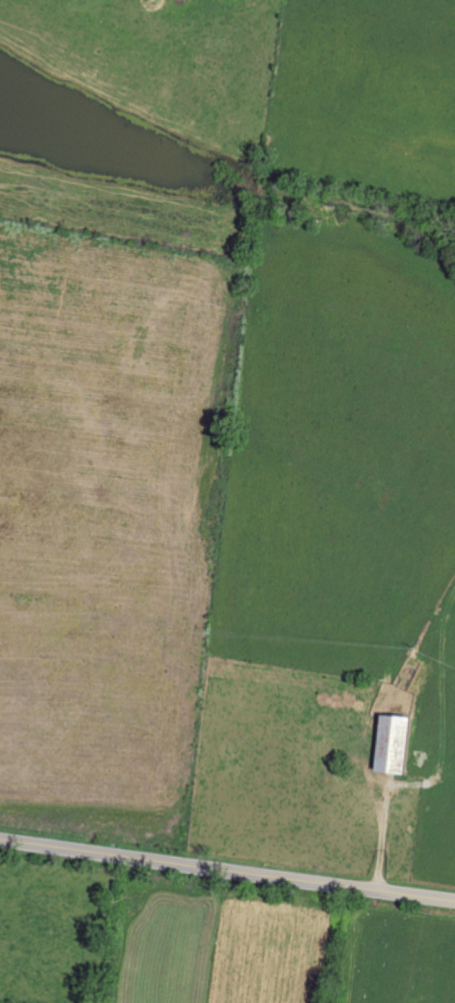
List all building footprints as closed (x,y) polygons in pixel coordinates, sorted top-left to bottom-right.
[(380,770),(410,773),(415,716),(385,713),(380,770)]
